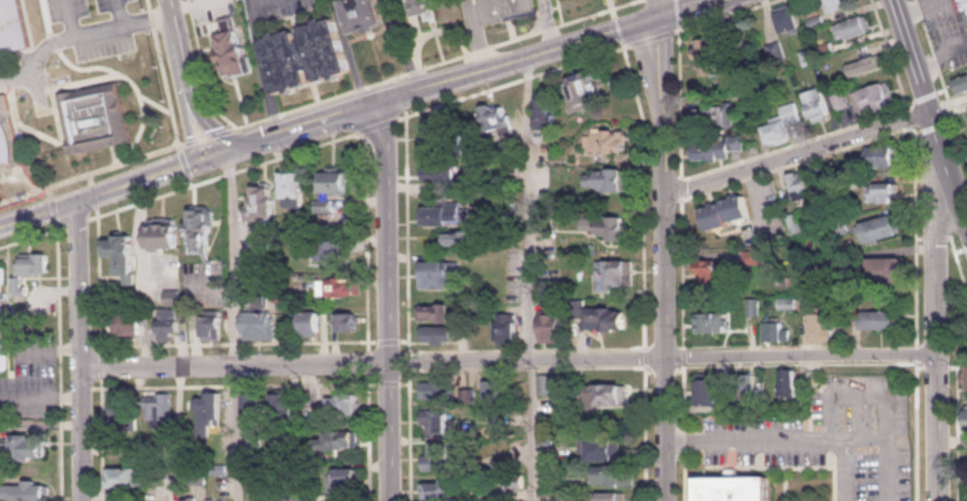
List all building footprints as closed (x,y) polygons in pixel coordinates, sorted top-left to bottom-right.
[(33,48),(0,54),(0,0),(23,0),(33,48)] [(354,32),(344,0),(379,0),(386,22),(354,32)] [(417,15),(413,0),(434,0),(437,10),(417,15)] [(473,2),(473,0),(535,0),(536,7),(505,14),(507,19),(485,24),(480,1),(473,2)] [(826,12),(822,0),(850,0),(851,3),(826,12)] [(961,13),(966,12),(966,0),(959,0),(961,13)] [(775,13),(793,7),(799,26),(798,27),(799,31),(791,33),(789,30),(781,32),(775,13)] [(254,70),(224,78),(213,35),(222,32),(218,17),(234,13),(245,55),(249,54),(254,70)] [(870,29),(846,36),(845,35),(837,38),(833,25),(841,22),(841,21),(865,13),(870,29)] [(824,22),(810,27),(807,18),(821,14),(824,22)] [(261,39),(334,17),(350,70),(277,92),(261,39)] [(784,56),(770,60),(765,44),(778,40),(784,56)] [(833,51),(820,55),(817,45),(830,41),(833,51)] [(818,59),(803,64),(798,51),(813,46),(818,59)] [(695,52),(721,52),(721,64),(718,64),(718,74),(699,74),(699,67),(695,67),(695,52)] [(883,65),(851,76),(847,64),(879,53),(883,65)] [(760,77),(745,82),(741,68),(755,63),(760,77)] [(568,78),(592,70),(602,102),(571,112),(568,102),(570,102),(569,98),(571,97),(568,87),(571,86),(568,78)] [(954,79),(966,75),(966,89),(959,92),(954,79)] [(887,81),(894,104),(857,115),(850,92),(887,81)] [(72,153),(110,145),(116,144),(131,141),(119,82),(82,89),(76,90),(59,94),(65,122),(66,126),(68,137),(69,141),(72,153)] [(811,118),(802,94),(820,88),(828,112),(811,118)] [(850,105),(836,109),(831,95),(845,90),(850,105)] [(12,166),(0,169),(0,96),(9,94),(23,163),(12,166)] [(538,98),(552,98),(552,114),(555,114),(555,128),(535,128),(535,117),(538,117),(538,98)] [(734,126),(707,126),(707,105),(725,105),(725,101),(734,101),(734,126)] [(767,143),(761,120),(783,114),(780,105),(797,101),(802,120),(787,124),(790,137),(767,143)] [(513,123),(494,129),(493,127),(488,129),(481,106),(493,102),(495,108),(507,104),(513,123)] [(463,125),(463,154),(423,154),(422,125),(463,125)] [(586,150),(587,134),(594,134),(594,127),(605,127),(605,129),(617,129),(616,133),(620,133),(620,130),(627,130),(626,150),(586,150)] [(691,158),(691,139),(727,139),(727,135),(743,135),(743,149),(729,149),(729,158),(691,158)] [(896,145),(896,165),(866,166),(866,145),(896,145)] [(456,181),(436,181),(436,178),(422,179),(422,166),(434,166),(434,162),(455,162),(456,181)] [(584,185),(584,173),(598,173),(598,168),(629,168),(629,173),(631,173),(631,189),(601,189),(601,185),(584,185)] [(786,174),(801,169),(809,195),(794,199),(786,174)] [(283,170),(307,170),(308,205),(288,205),(288,197),(284,197),(283,170)] [(322,190),(322,171),(347,171),(348,190),(322,190)] [(898,182),(865,182),(865,201),(898,201),(898,182)] [(253,185),(273,185),(274,220),(248,220),(248,204),(251,204),(250,195),(253,195),(253,185)] [(701,207),(722,202),(721,199),(744,193),(749,215),(727,220),(728,224),(706,229),(701,207)] [(316,198),(333,198),(334,211),(316,212),(316,198)] [(190,205),(210,205),(210,248),(190,248),(190,205)] [(424,223),(424,205),(469,205),(469,218),(465,218),(465,224),(424,223)] [(803,229),(793,232),(786,214),(796,211),(803,229)] [(891,213),(891,215),(896,213),(901,231),(897,232),(897,234),(869,242),(863,221),(891,213)] [(582,228),(582,215),(593,215),(593,218),(609,218),(609,215),(624,215),(624,238),(608,238),(608,233),(599,233),(599,230),(595,230),(595,233),(589,233),(589,228),(582,228)] [(148,246),(148,218),(178,218),(178,246),(148,246)] [(482,241),(445,241),(445,229),(482,229),(482,241)] [(131,233),(131,272),(134,272),(134,283),(123,283),(123,273),(115,273),(115,255),(105,255),(105,238),(115,238),(115,234),(131,233)] [(299,255),(298,240),(344,239),(344,257),(317,258),(317,255),(299,255)] [(744,249),(763,249),(763,264),(744,264),(744,249)] [(48,270),(39,270),(39,274),(14,274),(14,261),(20,261),(20,256),(34,256),(34,252),(48,252),(48,270)] [(244,252),(264,252),(264,270),(244,270),(244,252)] [(905,256),(905,280),(867,280),(867,256),(905,256)] [(632,259),(632,283),(620,283),(620,288),(612,288),(612,290),(598,290),(598,259),(632,259)] [(697,259),(718,260),(718,283),(697,283),(697,259)] [(418,287),(418,271),(423,271),(423,260),(460,260),(460,287),(418,287)] [(11,293),(11,276),(21,276),(21,293),(11,293)] [(328,277),(361,277),(361,293),(328,294),(328,277)] [(746,314),(747,297),(760,297),(760,314),(746,314)] [(418,318),(418,305),(439,305),(439,302),(450,303),(449,305),(461,306),(461,319),(456,319),(456,321),(438,321),(438,318),(418,318)] [(541,341),(541,309),(545,309),(545,304),(557,304),(557,309),(562,309),(562,341),(541,341)] [(625,326),(616,326),(616,329),(602,328),(603,326),(586,326),(586,312),(600,313),(600,306),(614,306),(614,309),(625,309),(625,326)] [(158,338),(158,319),(161,319),(160,307),(172,307),(173,318),(178,318),(178,330),(172,331),(173,337),(158,338)] [(140,333),(115,334),(114,309),(139,308),(140,333)] [(275,337),(244,338),(243,311),(274,310),(275,337)] [(320,334),(298,335),(297,311),(319,310),(320,334)] [(897,310),(864,310),(864,328),(897,328),(897,310)] [(338,329),(337,312),(357,311),(357,329),(338,329)] [(516,339),(496,339),(496,312),(516,312),(516,339)] [(696,331),(696,312),(727,312),(727,331),(696,331)] [(811,340),(811,312),(828,312),(828,327),(835,328),(835,340),(811,340)] [(201,337),(201,315),(221,315),(221,337),(201,337)] [(763,339),(763,321),(782,321),(782,328),(790,328),(790,340),(763,339)] [(461,326),(461,334),(454,334),(454,340),(419,340),(420,326),(461,326)] [(796,395),(780,395),(780,385),(783,385),(783,368),(796,368),(796,395)] [(698,403),(697,378),(718,378),(718,403),(698,403)] [(484,380),(506,380),(506,392),(502,392),(502,396),(498,396),(498,400),(484,400),(484,380)] [(626,402),(595,402),(595,409),(582,408),(582,393),(586,393),(586,383),(626,383),(626,402)] [(429,397),(447,397),(447,388),(429,388),(429,397)] [(460,388),(476,388),(476,402),(460,402),(460,388)] [(218,423),(207,422),(207,430),(197,430),(198,422),(195,422),(196,390),(219,391),(218,423)] [(354,413),(344,414),(344,409),(327,410),(327,395),(337,395),(337,392),(356,391),(356,402),(353,402),(354,413)] [(145,395),(156,395),(156,392),(170,392),(170,426),(151,426),(151,418),(145,418),(145,395)] [(243,392),(258,392),(258,395),(263,395),(263,407),(258,408),(259,418),(244,419),(243,392)] [(275,392),(285,392),(285,396),(293,396),(294,410),(276,411),(275,392)] [(111,401),(123,401),(123,406),(135,406),(135,428),(111,428),(111,401)] [(317,404),(318,421),(303,422),(302,405),(317,404)] [(446,408),(446,436),(427,436),(427,429),(424,429),(424,424),(421,424),(422,408),(446,408)] [(356,446),(319,448),(318,437),(324,437),(324,431),(355,429),(356,446)] [(32,459),(13,459),(13,455),(0,455),(0,440),(13,440),(13,433),(32,433),(32,439),(47,439),(47,454),(32,454),(32,459)] [(621,459),(580,459),(580,436),(621,436),(621,459)] [(421,469),(421,454),(427,454),(427,442),(445,442),(445,469),(421,469)] [(508,467),(492,467),(492,453),(508,453),(508,467)] [(591,483),(591,464),(635,464),(635,486),(611,485),(611,483),(591,483)] [(105,485),(105,467),(144,466),(144,485),(105,485)] [(328,491),(327,467),(357,466),(357,490),(328,491)] [(524,488),(506,488),(506,474),(524,474),(524,488)] [(450,477),(450,500),(420,500),(420,481),(440,481),(441,477),(450,477)] [(768,477),(768,500),(698,500),(698,477),(732,477),(768,477)] [(46,500),(16,500),(16,496),(0,496),(0,483),(25,483),(25,480),(46,479),(46,500)] [(627,491),(627,500),(592,500),(592,491),(627,491)]
